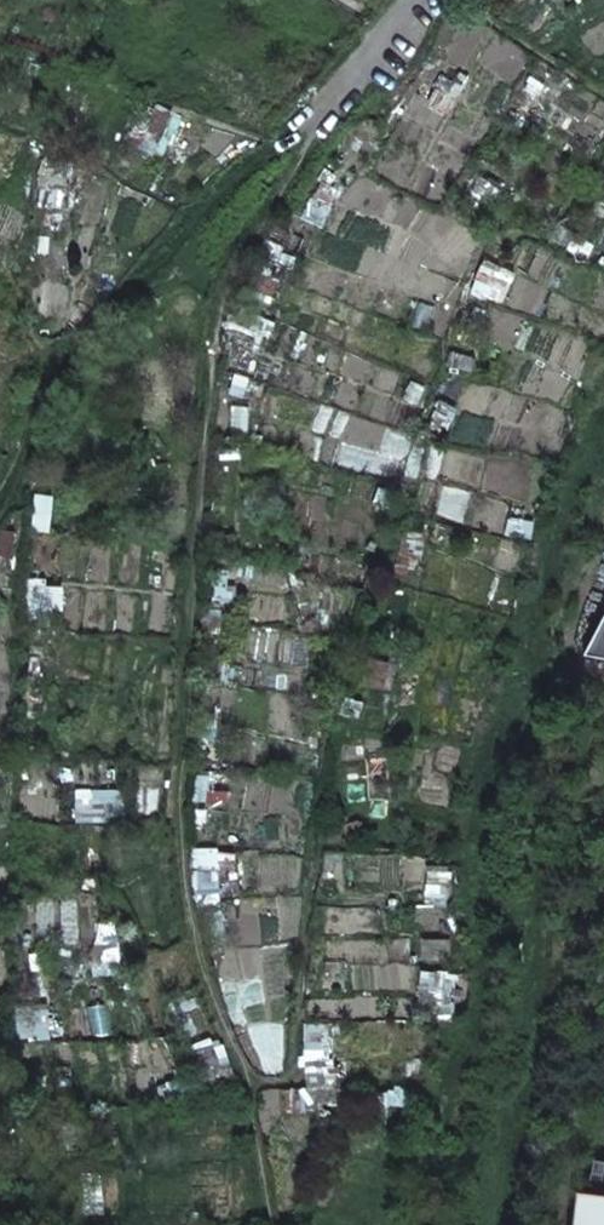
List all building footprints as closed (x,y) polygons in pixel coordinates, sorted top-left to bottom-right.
[(584,655),(603,659),(603,618),(584,655)] [(573,1224),(603,1224),(603,1197),(577,1194),(573,1224)]
